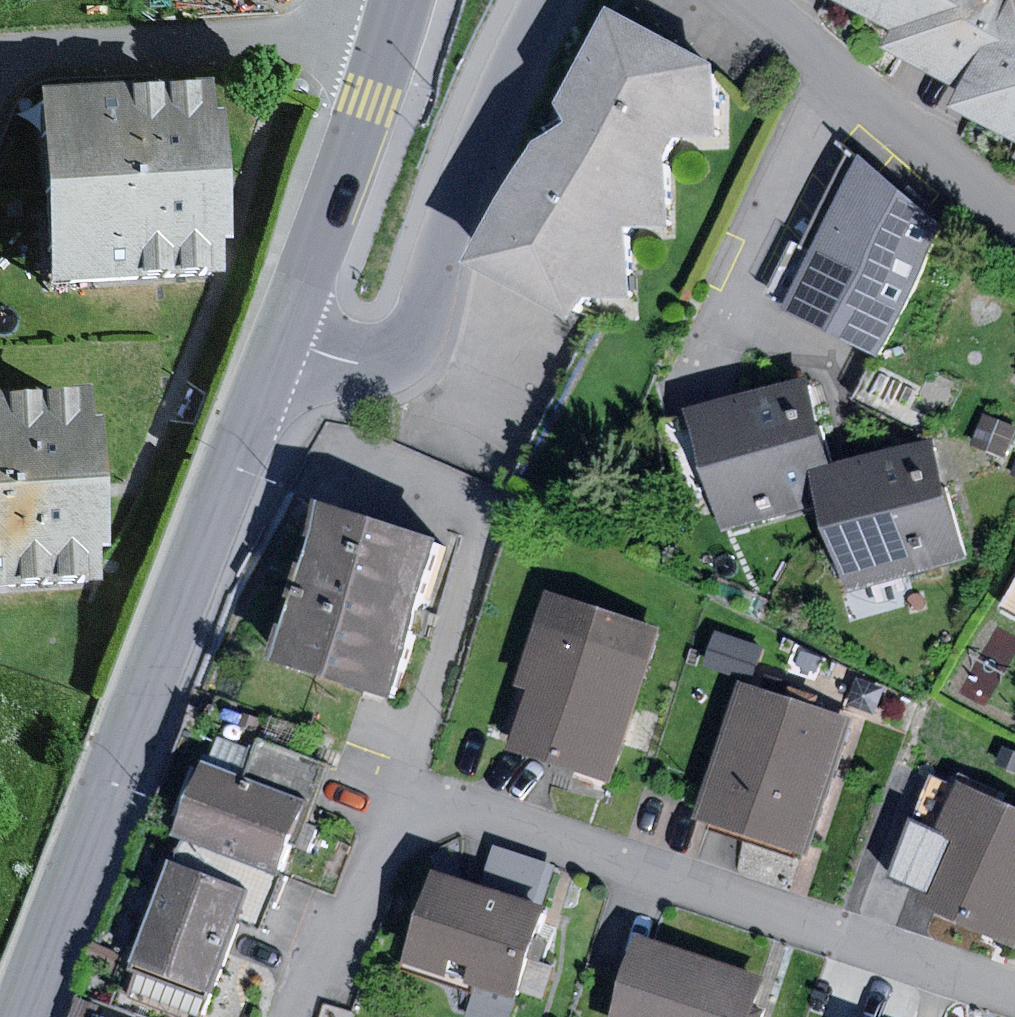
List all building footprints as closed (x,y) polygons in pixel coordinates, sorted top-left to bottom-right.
[(910,45),(933,0),(825,0),(910,45)] [(910,45),(902,59),(962,91),(953,108),(1014,141),(1014,0),(933,0),(910,45)] [(711,66),(607,7),(554,101),(563,122),(532,141),(466,262),(571,319),(583,297),(633,299),(625,230),(668,227),(663,155),(674,137),(715,138),(711,66)] [(193,84),(21,95),(34,290),(203,278),(201,251),(210,250),(207,202),(194,203),(193,191),(193,182),(207,181),(203,127),(195,128),(193,84)] [(936,222),(857,157),(787,307),(876,349),(936,222)] [(934,376),(876,349),(854,401),(912,427),(934,376)] [(805,377),(687,409),(688,415),(709,489),(720,531),(817,505),(839,499),(829,465),(805,377)] [(0,391),(0,586),(85,581),(83,553),(92,552),(89,505),(76,505),(76,494),(75,485),(89,484),(86,430),(78,430),(75,386),(0,391)] [(969,446),(1004,461),(1014,435),(1014,426),(984,412),(969,446)] [(709,489),(688,415),(662,423),(683,496),(709,489)] [(937,437),(829,465),(839,499),(817,505),(839,592),(969,559),(937,437)] [(444,543),(322,505),(273,659),(395,698),(417,626),(444,543)] [(999,609),(1014,618),(1014,580),(999,609)] [(656,627),(543,592),(514,684),(525,688),(506,749),(609,781),(656,627)] [(716,631),(705,665),(752,681),(763,646),(716,631)] [(847,717),(738,682),(694,818),(803,853),(847,717)] [(245,778),(312,803),(327,764),(260,739),(245,778)] [(994,764),(1014,772),(1014,751),(1002,746),(994,764)] [(245,778),(206,763),(178,839),(282,879),(295,847),(306,852),(316,826),(305,822),(312,803),(245,778)] [(957,779),(931,839),(940,843),(913,906),(1014,949),(1014,803),(957,779)] [(282,879),(178,839),(170,859),(249,889),(237,920),(263,929),(282,879)] [(494,846),(480,889),(544,909),(557,867),(494,846)] [(249,889),(170,859),(129,965),(208,995),(237,920),(249,889)] [(433,874),(403,966),(472,988),(463,1016),(467,1016),(510,1016),(544,909),(480,889),(433,874)] [(637,938),(612,1016),(749,1016),(762,977),(637,938)]
